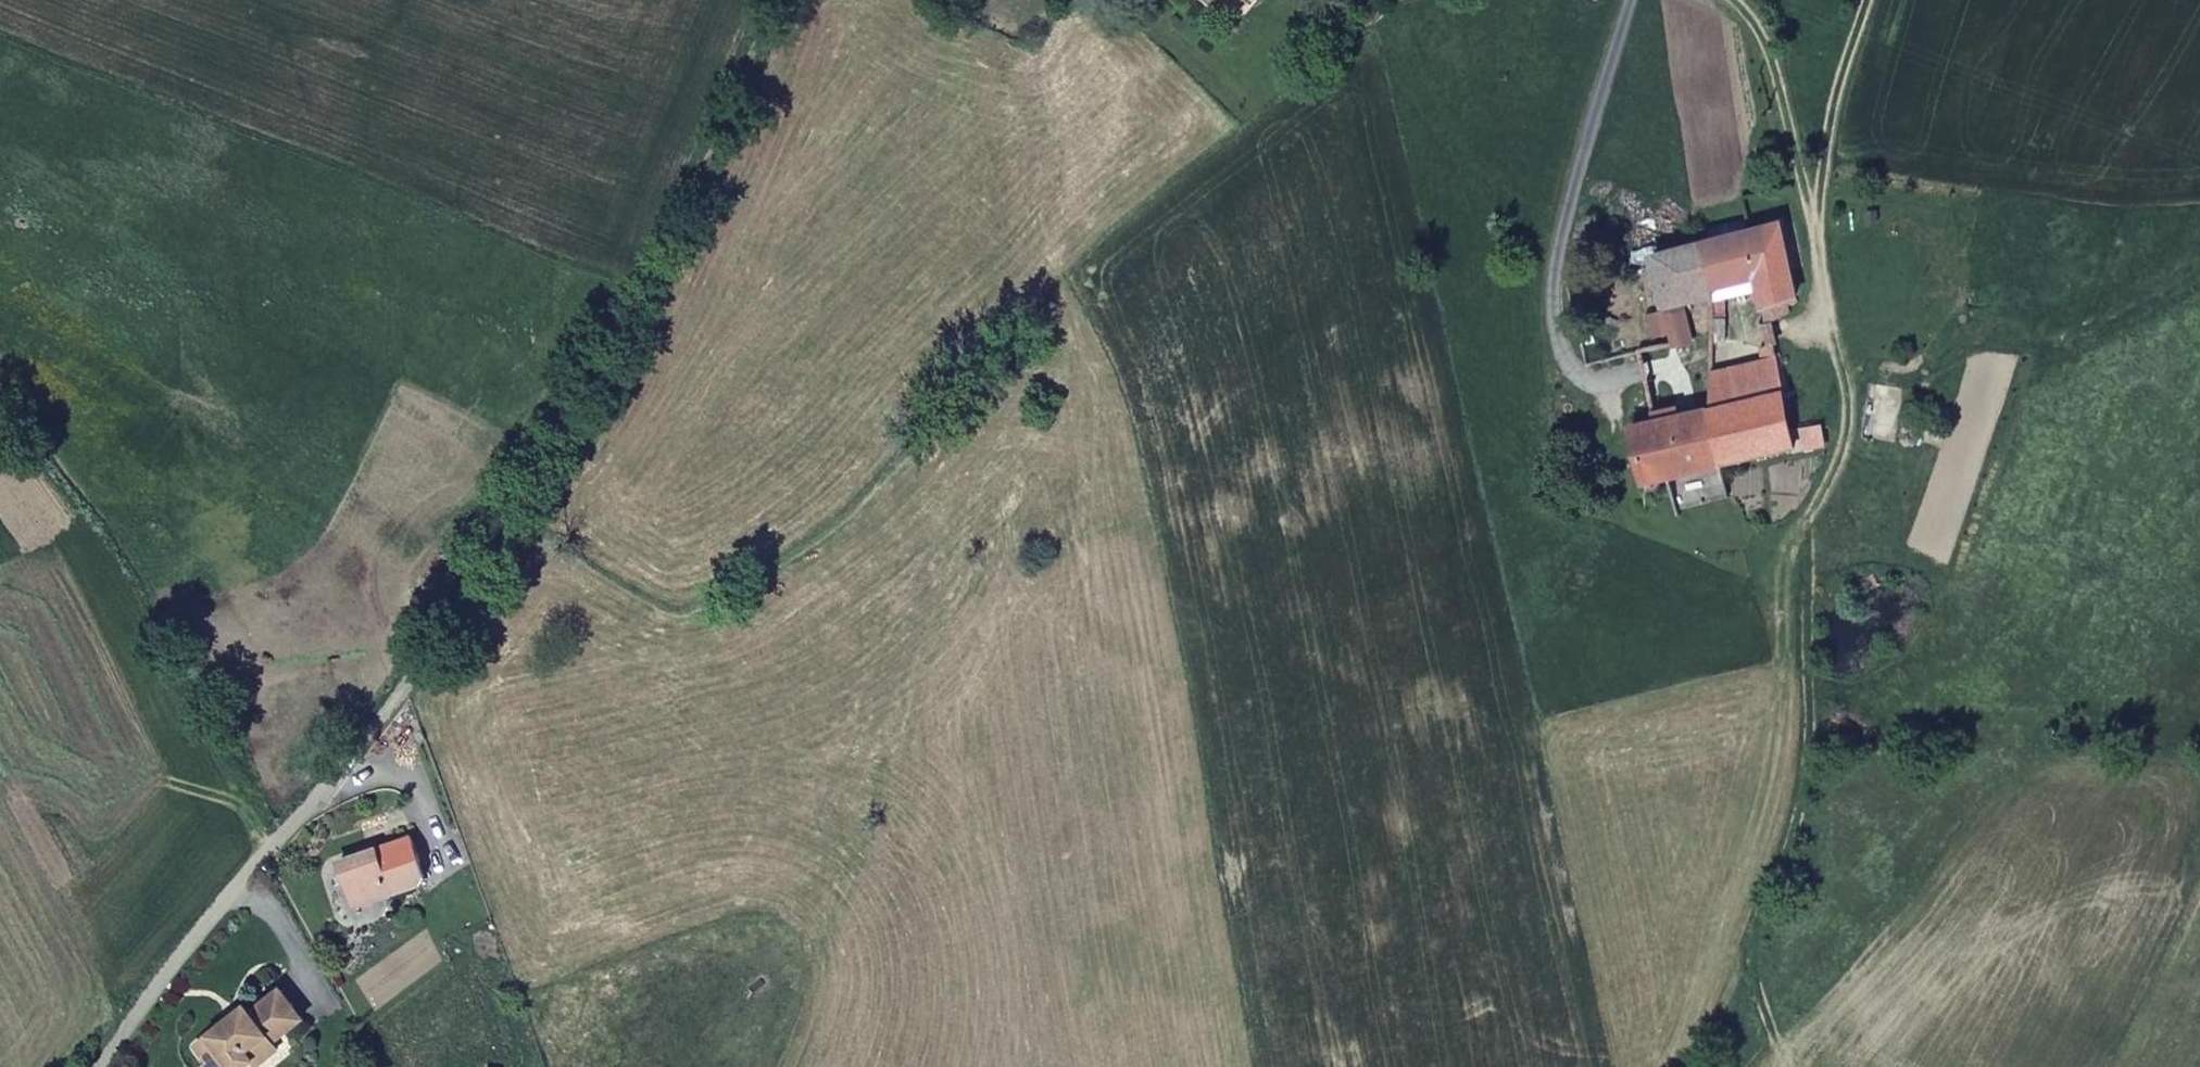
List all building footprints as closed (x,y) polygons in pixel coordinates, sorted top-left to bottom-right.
[(1758,246),(1707,259),(1660,271),(1672,325),(1653,329),(1658,348),(1675,343),(1681,360),(1700,355),(1688,305),(1759,286),(1770,334),(1793,328),(1788,312),(1805,307),(1790,239),(1771,243),(1774,258),(1762,261),(1758,246)] [(1708,427),(1791,412),(1781,379),(1708,392),(1708,427)] [(1708,427),(1708,481),(1806,462),(1808,464),(1831,461),(1826,436),(1800,441),(1791,412),(1708,427)] [(1627,497),(1660,490),(1708,481),(1708,427),(1638,440),(1619,444),(1627,497)] [(1667,524),(1718,514),(1708,481),(1660,490),(1667,524)] [(424,891),(427,886),(413,845),(339,873),(355,917),(424,891)] [(234,1039),(251,1060),(268,1046),(273,1052),(295,1035),(290,1027),(317,1005),(295,978),(268,999),(262,990),(212,1030),(224,1046),(234,1039)] [(251,1060),(234,1039),(224,1046),(218,1052),(230,1066),(242,1066),(251,1060)]
